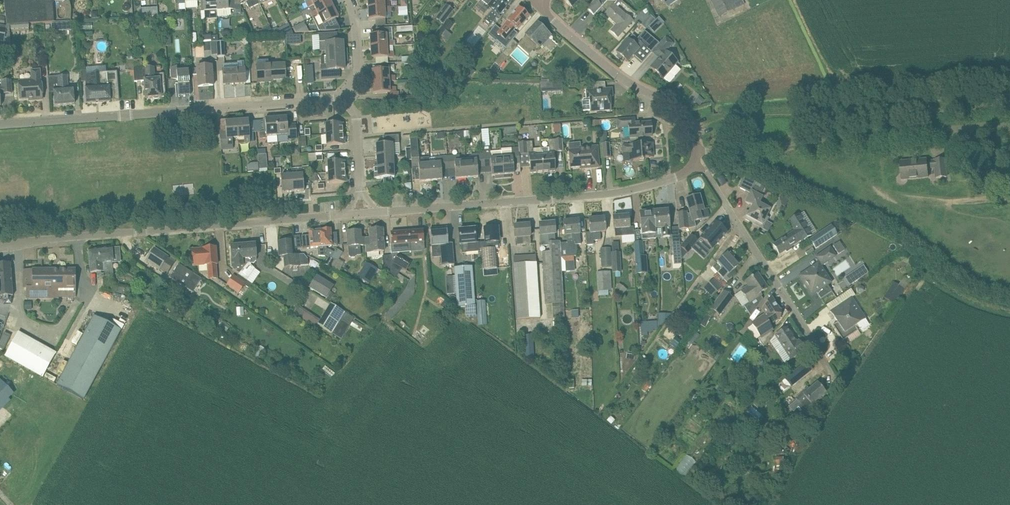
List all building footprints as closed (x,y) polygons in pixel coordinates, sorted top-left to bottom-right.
[(7,17),(8,26),(10,26),(29,24),(55,23),(53,1),(63,0),(5,0),(7,17)] [(216,0),(204,0),(205,11),(209,11),(209,19),(218,19),(217,17),(216,0)] [(217,17),(230,16),(229,10),(235,9),(235,4),(234,0),(216,0),(217,17)] [(260,4),(258,0),(234,0),(235,4),(241,4),(246,1),(250,9),(260,4)] [(333,7),(330,0),(322,0),(314,4),(316,10),(311,13),(313,17),(333,7)] [(368,8),(390,7),(389,0),(390,0),(368,0),(368,8)] [(493,1),(489,6),(493,9),(485,19),(491,24),(499,14),(499,15),(511,1),(510,0),(491,0),(493,1)] [(573,9),(582,0),(564,0),(573,9)] [(607,0),(594,0),(587,8),(594,15),(607,0)] [(638,14),(622,0),(618,0),(606,13),(617,24),(611,30),(618,37),(625,29),(638,14)] [(737,9),(745,4),(743,0),(711,0),(719,17),(737,9)] [(446,5),(435,19),(442,24),(453,11),(446,5)] [(327,24),(339,18),(336,12),(339,11),(336,6),(334,7),(333,7),(313,17),(320,31),(327,30),(327,24)] [(397,6),(398,15),(407,15),(407,6),(397,6)] [(390,7),(368,8),(369,20),(386,19),(392,18),(391,12),(390,7)] [(518,30),(523,24),(529,16),(519,7),(512,14),(507,20),(508,21),(497,33),(500,36),(496,40),(506,49),(518,34),(514,30),(516,28),(518,30)] [(640,24),(645,28),(653,18),(648,14),(640,24)] [(659,17),(655,21),(661,26),(664,23),(659,17)] [(454,24),(448,20),(437,33),(443,38),(454,24)] [(293,32),(305,30),(303,23),(292,25),(293,32)] [(539,48),(551,35),(537,23),(525,36),(526,36),(518,45),(519,46),(529,55),(537,46),(539,48)] [(11,57),(10,32),(10,26),(8,26),(0,24),(0,56),(11,57)] [(376,34),(370,35),(371,46),(387,45),(393,45),(393,40),(392,40),(391,27),(376,29),(376,34)] [(645,45),(652,51),(658,43),(645,32),(638,39),(632,34),(617,52),(627,61),(633,55),(634,56),(645,45)] [(321,57),(347,55),(346,49),(343,49),(343,41),(337,42),(337,34),(319,35),(320,47),(326,47),(326,56),(321,56),(321,57)] [(301,35),(285,36),(286,45),(302,44),(301,35)] [(672,41),(667,37),(653,52),(658,57),(672,41)] [(217,56),(225,56),(225,41),(217,41),(217,56)] [(667,51),(674,43),(672,41),(658,57),(659,58),(651,67),(663,78),(668,82),(670,82),(675,77),(675,75),(670,71),(678,62),(667,51)] [(387,45),(371,46),(371,58),(393,57),(393,51),(388,52),(387,45)] [(500,66),(508,57),(503,53),(495,62),(500,66)] [(321,66),(321,69),(322,79),(340,78),(339,70),(345,69),(344,61),(347,61),(347,55),(321,57),(321,66)] [(142,59),(133,60),(134,69),(141,68),(142,68),(142,59)] [(133,60),(125,60),(126,71),(134,71),(134,69),(133,60)] [(285,64),(269,65),(269,60),(259,61),(259,66),(257,66),(258,83),(268,82),(268,80),(286,79),(285,64)] [(468,80),(475,71),(466,63),(459,72),(468,80)] [(305,83),(312,83),(312,65),(304,65),(305,83)] [(213,85),(213,75),(212,66),(197,67),(198,86),(213,85)] [(164,74),(155,74),(154,67),(145,67),(145,68),(142,68),(141,68),(134,69),(134,71),(135,82),(144,81),(145,98),(166,96),(164,74)] [(190,95),(190,85),(189,70),(177,71),(177,67),(170,67),(171,79),(177,80),(179,96),(184,95),(184,96),(186,96),(186,95),(190,95)] [(246,83),(245,74),(245,68),(223,69),(224,85),(246,83)] [(389,69),(372,70),(373,84),(390,82),(390,81),(395,81),(395,75),(389,75),(389,69)] [(32,100),(42,99),(41,80),(40,80),(40,70),(32,70),(32,80),(19,81),(20,99),(32,98),(32,100)] [(117,71),(90,73),(90,71),(81,71),(81,82),(85,82),(86,86),(85,86),(87,103),(111,101),(110,87),(118,86),(117,71)] [(75,103),(74,93),(73,88),(69,88),(68,75),(57,76),(48,77),(49,93),(54,93),(55,105),(75,103)] [(0,88),(0,105),(1,105),(0,93),(2,93),(3,94),(12,93),(11,80),(1,81),(1,87),(0,88)] [(399,98),(398,91),(396,91),(395,86),(390,87),(390,82),(373,84),(373,93),(388,93),(388,99),(399,98)] [(612,88),(587,90),(587,98),(584,98),(582,101),(583,111),(591,110),(591,111),(611,110),(610,97),(613,96),(612,88)] [(694,96),(697,103),(703,100),(700,93),(694,96)] [(267,136),(278,135),(276,117),(265,118),(266,132),(259,133),(260,139),(267,139),(267,136)] [(297,138),(296,124),(288,125),(287,117),(276,117),(278,135),(287,135),(288,139),(297,138)] [(630,138),(642,137),(652,136),(651,122),(635,123),(635,117),(617,119),(618,128),(629,127),(630,138)] [(231,121),(231,119),(231,118),(225,119),(226,131),(220,132),(221,145),(233,144),(233,139),(238,138),(237,120),(231,121)] [(250,143),(249,130),(249,120),(237,120),(238,138),(239,138),(239,144),(245,144),(250,143)] [(326,133),(344,132),(344,122),(326,123),(326,133)] [(327,146),(334,145),(344,144),(344,141),(344,132),(326,133),(327,146)] [(393,144),(399,143),(399,135),(383,136),(384,144),(376,144),(376,156),(393,155),(393,144)] [(555,171),(554,161),(554,152),(563,151),(563,139),(549,140),(550,147),(541,148),(542,156),(543,172),(555,171)] [(534,153),(533,148),(533,141),(519,142),(519,151),(520,154),(529,154),(531,173),(543,172),(542,156),(537,156),(534,153)] [(598,146),(580,147),(580,143),(569,144),(570,168),(585,166),(585,168),(599,167),(598,146)] [(611,158),(610,143),(602,144),(603,159),(611,158)] [(652,143),(623,145),(623,153),(628,152),(629,161),(644,160),(644,158),(654,157),(652,143)] [(418,150),(411,151),(411,154),(412,160),(412,172),(419,172),(420,181),(431,181),(430,163),(430,158),(419,158),(418,150)] [(512,150),(501,151),(503,175),(514,174),(514,164),(520,164),(520,154),(519,151),(512,151),(512,150)] [(491,153),(483,154),(484,167),(491,166),(492,176),(503,175),(501,151),(491,152),(491,153)] [(258,155),(259,163),(259,169),(268,169),(267,156),(266,154),(259,155),(258,155)] [(472,160),(466,160),(467,178),(478,177),(478,167),(484,167),(483,154),(471,155),(472,160)] [(377,167),(394,166),(393,155),(376,156),(377,167)] [(447,156),(449,169),(455,169),(456,179),(467,178),(466,160),(460,161),(460,155),(454,156),(447,156)] [(430,158),(430,163),(431,181),(442,180),(442,170),(449,169),(447,156),(435,157),(430,158)] [(936,167),(937,178),(947,177),(945,159),(935,160),(935,161),(927,161),(927,159),(900,162),(902,179),(928,177),(928,168),(936,167)] [(328,170),(346,169),(345,160),(328,161),(328,170)] [(251,163),(247,166),(247,172),(259,171),(259,169),(259,163),(251,163)] [(395,177),(394,166),(377,167),(374,167),(375,178),(383,178),(384,184),(392,183),(392,178),(395,177)] [(328,170),(328,173),(329,183),(346,182),(346,179),(346,169),(328,170)] [(304,190),(303,180),(303,174),(302,172),(292,173),(292,175),(293,191),(304,190)] [(282,192),(293,191),(292,175),(281,175),(282,192)] [(743,178),(741,182),(749,186),(753,188),(756,183),(755,183),(744,177),(743,178)] [(174,185),(174,194),(194,193),(193,183),(174,185)] [(763,196),(761,195),(752,190),(745,202),(753,206),(749,212),(747,210),(744,215),(745,219),(755,224),(756,222),(762,225),(767,216),(770,209),(759,203),(763,196)] [(687,212),(678,213),(680,230),(690,229),(696,227),(694,221),(702,219),(700,212),(704,210),(703,209),(699,195),(686,199),(689,208),(691,214),(687,214),(687,212)] [(669,227),(669,220),(668,210),(655,211),(656,228),(663,227),(663,237),(670,237),(669,227)] [(655,211),(640,212),(641,229),(642,229),(642,239),(656,238),(655,228),(656,228),(655,211)] [(792,249),(791,246),(801,240),(802,241),(812,235),(799,214),(789,220),(795,230),(774,244),(780,254),(786,250),(787,252),(792,249)] [(630,227),(629,226),(629,216),(613,217),(614,229),(615,229),(616,237),(634,235),(633,227),(630,227)] [(579,220),(578,220),(577,218),(572,218),(571,221),(563,221),(565,235),(567,235),(568,242),(560,243),(561,251),(562,271),(567,271),(567,263),(574,262),(574,255),(578,255),(577,245),(581,245),(579,220)] [(604,218),(589,219),(590,232),(586,233),(587,245),(594,245),(593,241),(601,240),(601,232),(606,232),(604,218)] [(556,234),(555,232),(555,222),(539,223),(540,233),(540,235),(541,246),(549,245),(550,252),(542,253),(546,304),(552,304),(553,317),(562,317),(561,303),(564,303),(562,271),(561,251),(560,243),(560,241),(555,242),(555,234),(556,234)] [(720,227),(715,222),(700,238),(705,242),(701,246),(710,253),(714,249),(713,248),(727,233),(725,231),(726,229),(722,225),(720,227)] [(530,236),(530,234),(529,224),(514,225),(515,235),(515,237),(516,237),(517,245),(525,245),(525,244),(531,244),(530,236)] [(816,248),(837,234),(832,225),(810,239),(816,248)] [(499,241),(498,237),(497,227),(485,228),(486,238),(486,242),(487,242),(488,249),(482,250),(483,269),(497,267),(495,248),(494,248),(494,242),(499,241)] [(440,228),(430,229),(432,254),(441,253),(442,265),(454,264),(453,243),(448,243),(447,230),(440,231),(440,228)] [(338,245),(338,243),(337,233),(331,233),(331,229),(322,230),(322,238),(324,238),(324,247),(326,246),(338,245)] [(382,229),(370,230),(370,238),(365,239),(366,252),(384,251),(382,229)] [(476,242),(476,239),(475,229),(459,230),(460,244),(461,244),(462,253),(469,253),(479,251),(478,242),(476,242)] [(327,248),(326,246),(324,247),(324,238),(322,238),(322,230),(309,231),(309,235),(302,236),(303,249),(318,247),(318,255),(325,256),(325,255),(325,254),(326,249),(327,248)] [(407,231),(391,233),(391,243),(391,244),(391,253),(398,253),(411,252),(410,243),(411,243),(415,242),(424,242),(424,240),(423,230),(407,231)] [(364,238),(361,238),(360,231),(347,232),(348,246),(349,256),(351,257),(356,257),(357,255),(361,255),(361,253),(361,245),(365,245),(364,238)] [(699,241),(691,234),(681,246),(688,253),(699,241)] [(681,253),(680,243),(680,239),(672,239),(674,254),(681,253)] [(294,254),(294,251),(293,241),(278,242),(279,256),(284,256),(285,267),(294,266),(300,265),(308,265),(308,259),(304,254),(299,254),(294,254)] [(644,255),(643,246),(642,241),(634,242),(635,247),(636,274),(648,273),(647,255),(644,255)] [(840,241),(833,245),(839,254),(846,249),(840,241)] [(887,241),(876,241),(876,250),(891,250),(892,243),(887,242),(887,241)] [(232,246),(231,246),(232,259),(233,268),(240,274),(248,264),(254,263),(257,260),(255,244),(253,244),(253,243),(248,243),(248,245),(238,245),(237,244),(232,244),(232,246)] [(112,262),(113,262),(121,262),(120,247),(111,248),(89,250),(91,264),(92,272),(98,271),(99,276),(107,276),(107,275),(113,274),(112,262)] [(216,247),(192,249),(193,266),(207,265),(209,279),(218,278),(217,264),(218,264),(216,247)] [(820,262),(800,276),(812,295),(817,292),(821,298),(832,291),(827,284),(832,281),(822,266),(837,256),(831,247),(817,257),(820,262)] [(338,261),(343,252),(336,248),(334,252),(327,248),(326,249),(325,254),(325,255),(338,261)] [(611,248),(600,248),(602,267),(612,266),(611,248)] [(168,257),(163,254),(154,249),(146,261),(155,266),(160,270),(160,269),(167,274),(174,262),(167,258),(168,257)] [(621,272),(620,252),(611,252),(612,273),(621,272)] [(397,255),(392,256),(393,262),(399,266),(404,258),(398,254),(397,255)] [(729,274),(731,272),(738,265),(727,254),(713,267),(727,282),(732,277),(729,274)] [(399,274),(401,270),(402,268),(399,266),(393,262),(392,256),(392,255),(382,256),(384,271),(407,285),(409,279),(399,274)] [(370,283),(371,281),(378,269),(366,262),(359,274),(358,276),(370,283)] [(514,263),(517,319),(541,318),(537,262),(514,263)] [(0,264),(0,296),(13,296),(11,263),(0,264)] [(179,264),(173,273),(186,282),(195,288),(202,278),(179,264)] [(864,265),(857,270),(862,277),(869,273),(864,265)] [(455,267),(457,308),(465,306),(466,316),(476,315),(473,266),(455,267)] [(26,297),(46,297),(46,287),(52,287),(52,279),(42,279),(42,269),(24,269),(24,288),(26,288),(26,297)] [(75,296),(75,287),(75,269),(42,269),(42,279),(52,279),(52,287),(46,287),(46,297),(59,297),(75,296)] [(612,290),(611,271),(597,272),(598,291),(599,291),(599,296),(609,295),(609,291),(612,290)] [(239,293),(245,284),(249,287),(252,282),(238,274),(237,277),(234,275),(227,286),(239,293)] [(763,295),(761,292),(767,288),(757,274),(746,282),(749,285),(741,291),(749,302),(744,305),(751,315),(764,297),(763,295)] [(333,287),(318,278),(316,276),(309,288),(326,298),(333,287)] [(884,297),(895,304),(910,281),(905,277),(899,285),(895,282),(884,297)] [(714,278),(703,288),(712,297),(723,287),(714,278)] [(114,283),(113,291),(126,294),(128,286),(114,283)] [(710,309),(720,316),(733,298),(724,291),(710,309)] [(330,292),(326,299),(330,301),(334,294),(330,292)] [(838,322),(846,334),(856,328),(858,326),(861,329),(862,329),(863,329),(864,329),(865,329),(866,328),(867,328),(868,327),(868,326),(868,325),(868,324),(868,323),(865,319),(866,318),(852,297),(831,312),(838,322)] [(779,310),(771,298),(763,309),(766,314),(751,323),(761,337),(759,338),(764,346),(773,333),(771,331),(772,330),(769,325),(778,319),(780,318),(781,317),(781,316),(781,314),(781,313),(781,312),(780,311),(779,310)] [(488,325),(486,301),(476,302),(478,326),(488,325)] [(321,319),(318,324),(324,328),(342,339),(350,325),(341,320),(346,313),(331,303),(321,319)] [(299,304),(294,312),(303,318),(308,311),(299,304)] [(693,313),(689,318),(696,323),(700,318),(693,313)] [(94,316),(57,384),(83,398),(120,330),(94,316)] [(656,330),(655,321),(639,321),(640,335),(648,335),(647,331),(656,330)] [(791,359),(797,355),(805,350),(799,340),(797,342),(787,327),(775,335),(776,336),(770,342),(781,357),(787,353),(791,359)] [(689,345),(698,335),(694,331),(684,340),(689,345)] [(43,377),(56,353),(18,332),(5,356),(43,377)] [(533,335),(524,335),(526,361),(534,361),(533,335)] [(792,386),(813,369),(806,362),(786,378),(792,386)] [(733,367),(725,378),(733,383),(740,372),(733,367)] [(806,410),(818,399),(826,393),(817,383),(810,389),(809,387),(795,398),(800,403),(797,405),(802,411),(805,409),(806,410)] [(792,429),(786,435),(791,441),(797,435),(792,429)]
